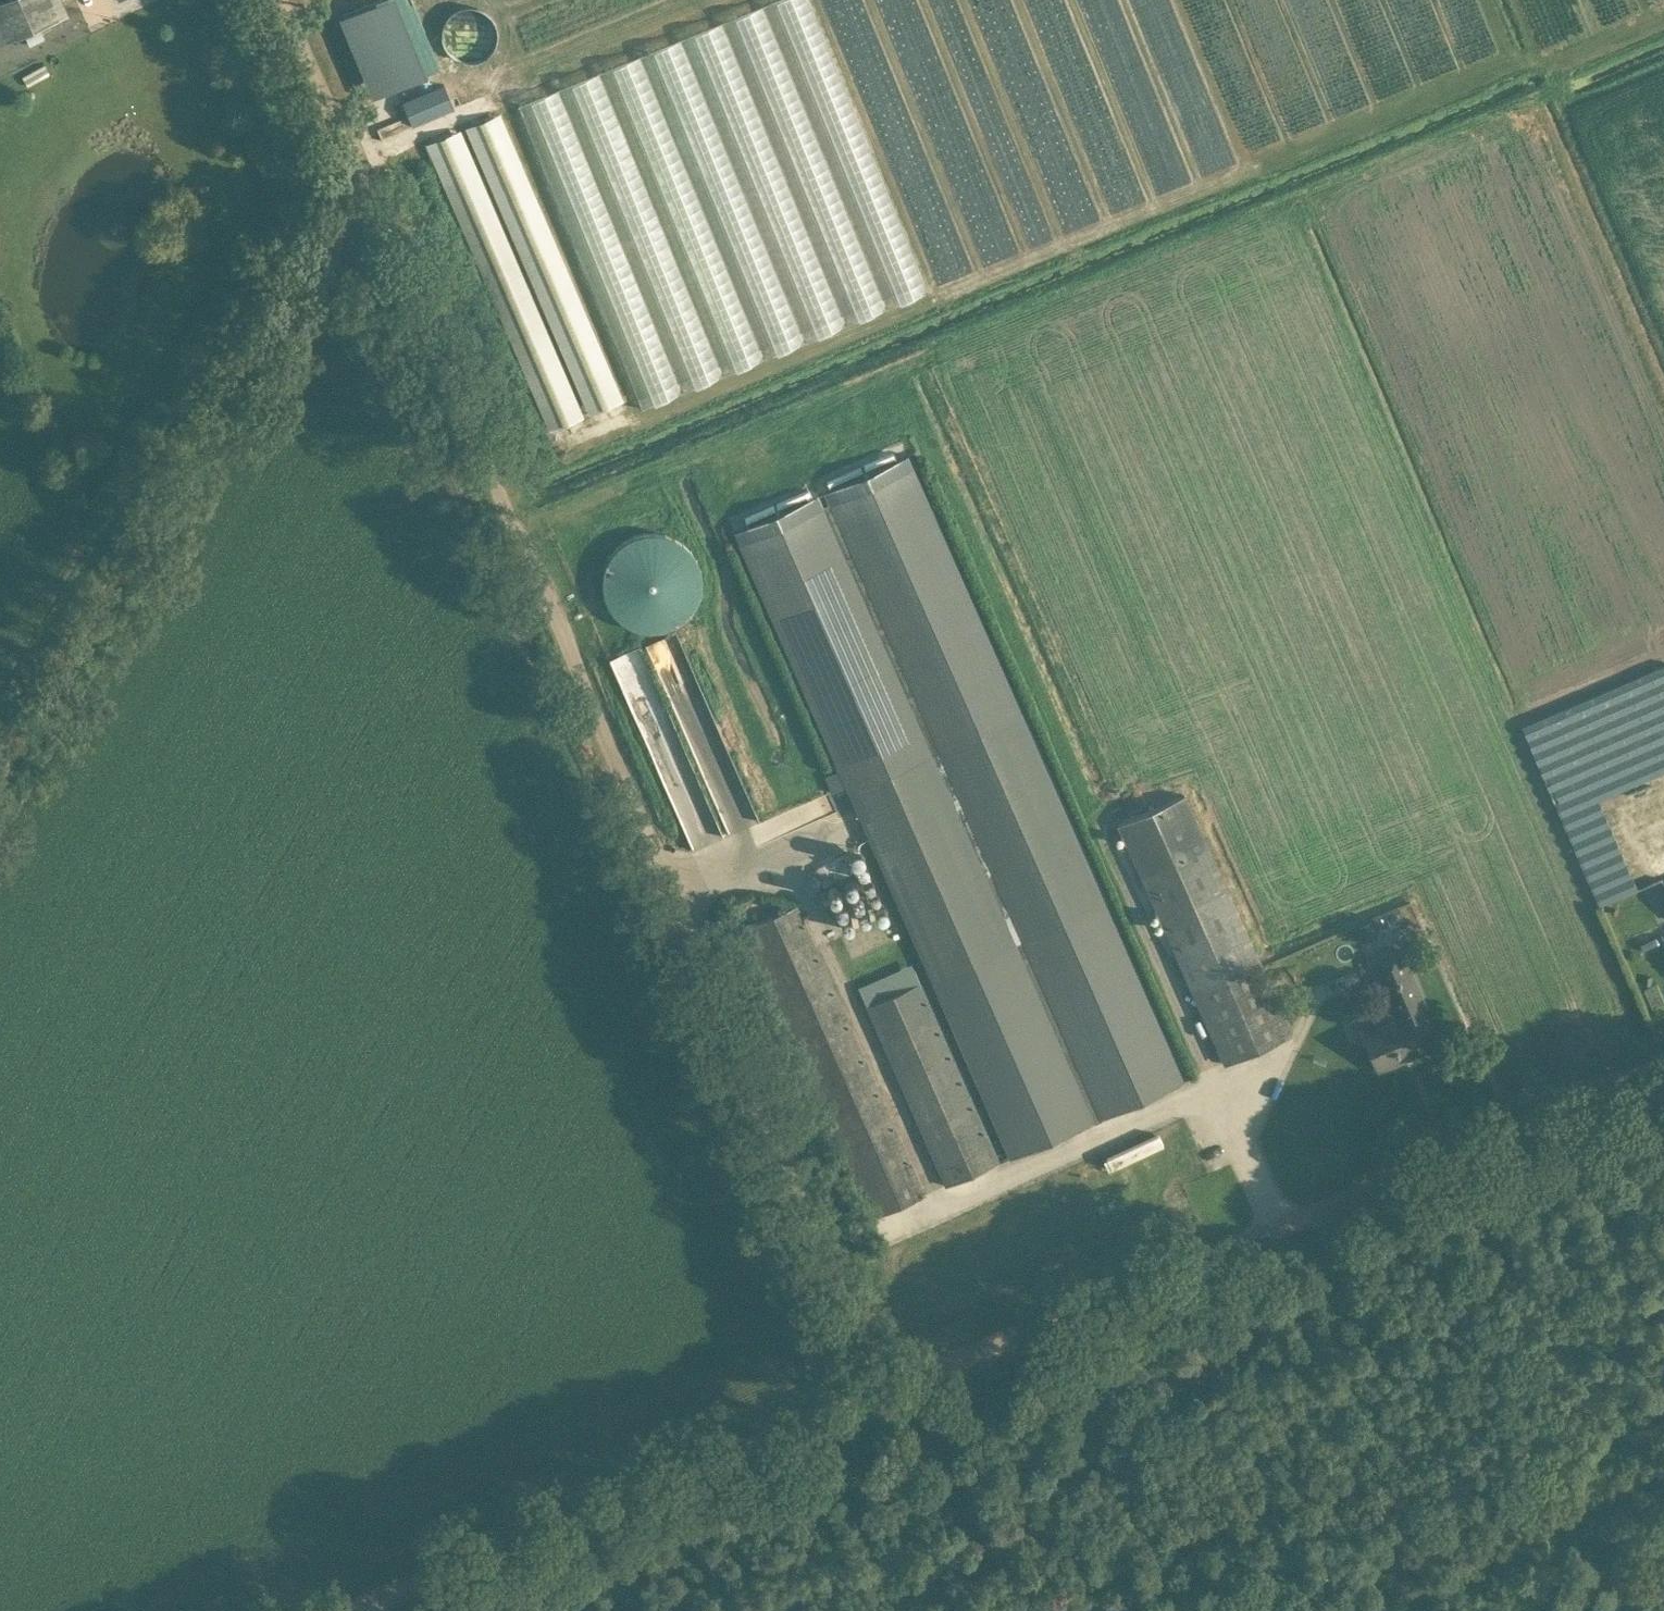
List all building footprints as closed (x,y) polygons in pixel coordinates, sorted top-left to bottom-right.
[(0,45),(67,16),(60,0),(7,0),(0,3),(0,45)] [(342,10),(368,94),(437,74),(415,0),(377,0),(342,10)] [(512,103),(554,224),(574,170),(864,68),(854,39),(931,67),(917,25),(948,50),(955,31),(976,47),(986,20),(1043,41),(1051,22),(1128,50),(1124,56),(1143,49),(1134,61),(1166,86),(1136,0),(1169,12),(1164,0),(807,0),(512,103)] [(462,61),(466,62),(469,62),(472,62),(475,62),(478,61),(480,60),(483,59),(486,57),(488,55),(490,53),(492,51),(494,48),(495,46),(496,43),(497,40),(498,37),(498,34),(498,31),(497,28),(496,25),(495,22),(494,19),(492,17),(490,14),(488,12),(485,10),(483,9),(480,8),(477,7),(474,6),(471,6),(468,6),(465,6),(462,7),(459,8),(456,9),(453,11),(451,12),(449,15),(447,17),(445,20),(444,22),(443,25),(442,28),(441,31),(441,34),(441,37),(442,40),(443,43),(444,46),(445,49),(447,52),(449,54),(452,56),(454,58),(457,59),(460,61),(462,61)] [(400,101),(410,127),(452,110),(442,84),(400,101)] [(590,419),(623,406),(504,109),(463,125),(463,126),(427,141),(473,258),(486,253),(491,266),(502,293),(495,296),(548,431),(584,416),(562,359),(569,356),(566,351),(573,348),(579,363),(569,367),(590,419)] [(1092,204),(1074,205),(1074,215),(1093,214),(1092,204)] [(710,350),(715,367),(734,361),(727,338),(714,342),(715,348),(710,350)] [(640,356),(621,363),(635,400),(709,372),(697,340),(684,345),(685,348),(675,352),(675,354),(663,359),(662,356),(643,363),(640,356)] [(749,524),(733,531),(1010,1156),(1184,1079),(908,454),(892,461),(890,454),(860,467),(863,474),(860,475),(857,468),(823,483),(826,490),(816,494),(813,488),(778,503),(781,510),(778,511),(775,504),(746,517),(749,524)] [(610,609),(616,616),(620,620),(623,623),(627,625),(632,628),(636,629),(639,630),(642,631),(647,631),(651,631),(654,631),(663,630),(672,627),(680,622),(687,616),(693,609),(697,601),(700,592),(701,583),(700,573),(697,564),(693,556),(688,549),(681,542),(673,538),(665,534),(656,533),(646,533),(637,534),(629,538),(621,543),(614,549),(609,557),(605,565),(602,574),(602,583),(603,592),(606,601),(610,609)] [(1523,718),(1549,791),(1556,788),(1571,829),(1580,825),(1576,813),(1599,805),(1592,785),(1570,793),(1564,777),(1663,742),(1663,669),(1523,718)] [(1123,820),(1117,823),(1223,1062),(1225,1061),(1291,1033),(1283,1013),(1185,793),(1123,820)] [(844,855),(816,867),(823,884),(851,872),(844,855)] [(745,928),(872,1217),(925,1193),(798,905),(745,928)] [(1419,1008),(1426,1005),(1400,945),(1375,956),(1399,1013),(1363,1028),(1359,1019),(1357,1020),(1378,1068),(1434,1044),(1419,1008)] [(865,1006),(944,1184),(999,1160),(920,981),(865,1006)]
